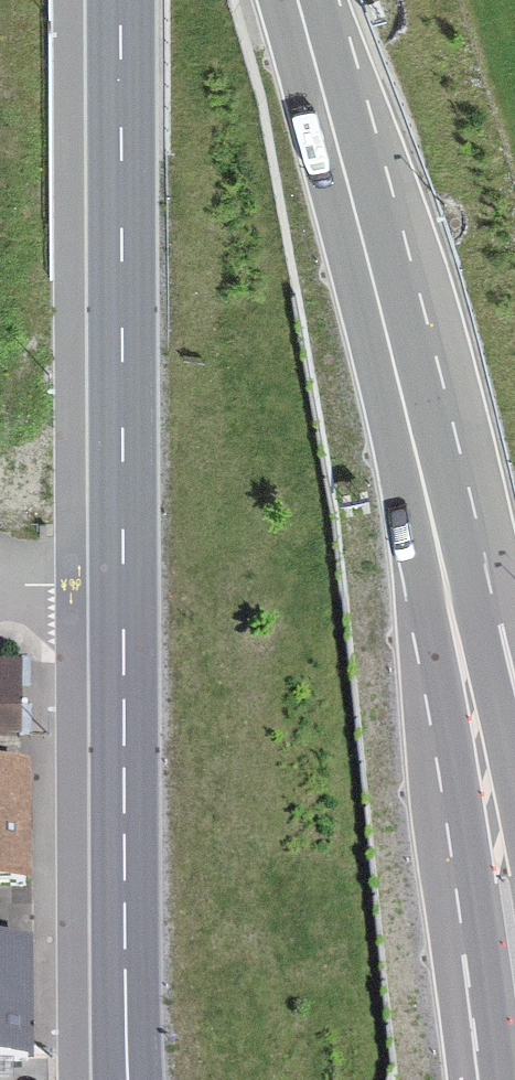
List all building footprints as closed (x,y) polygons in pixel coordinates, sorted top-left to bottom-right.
[(0,663),(0,910),(52,909),(50,784),(22,784),(21,750),(41,750),(40,662),(0,663)] [(32,997),(31,933),(0,933),(0,998),(32,997)] [(33,1054),(32,997),(0,998),(0,1055),(33,1054)]
